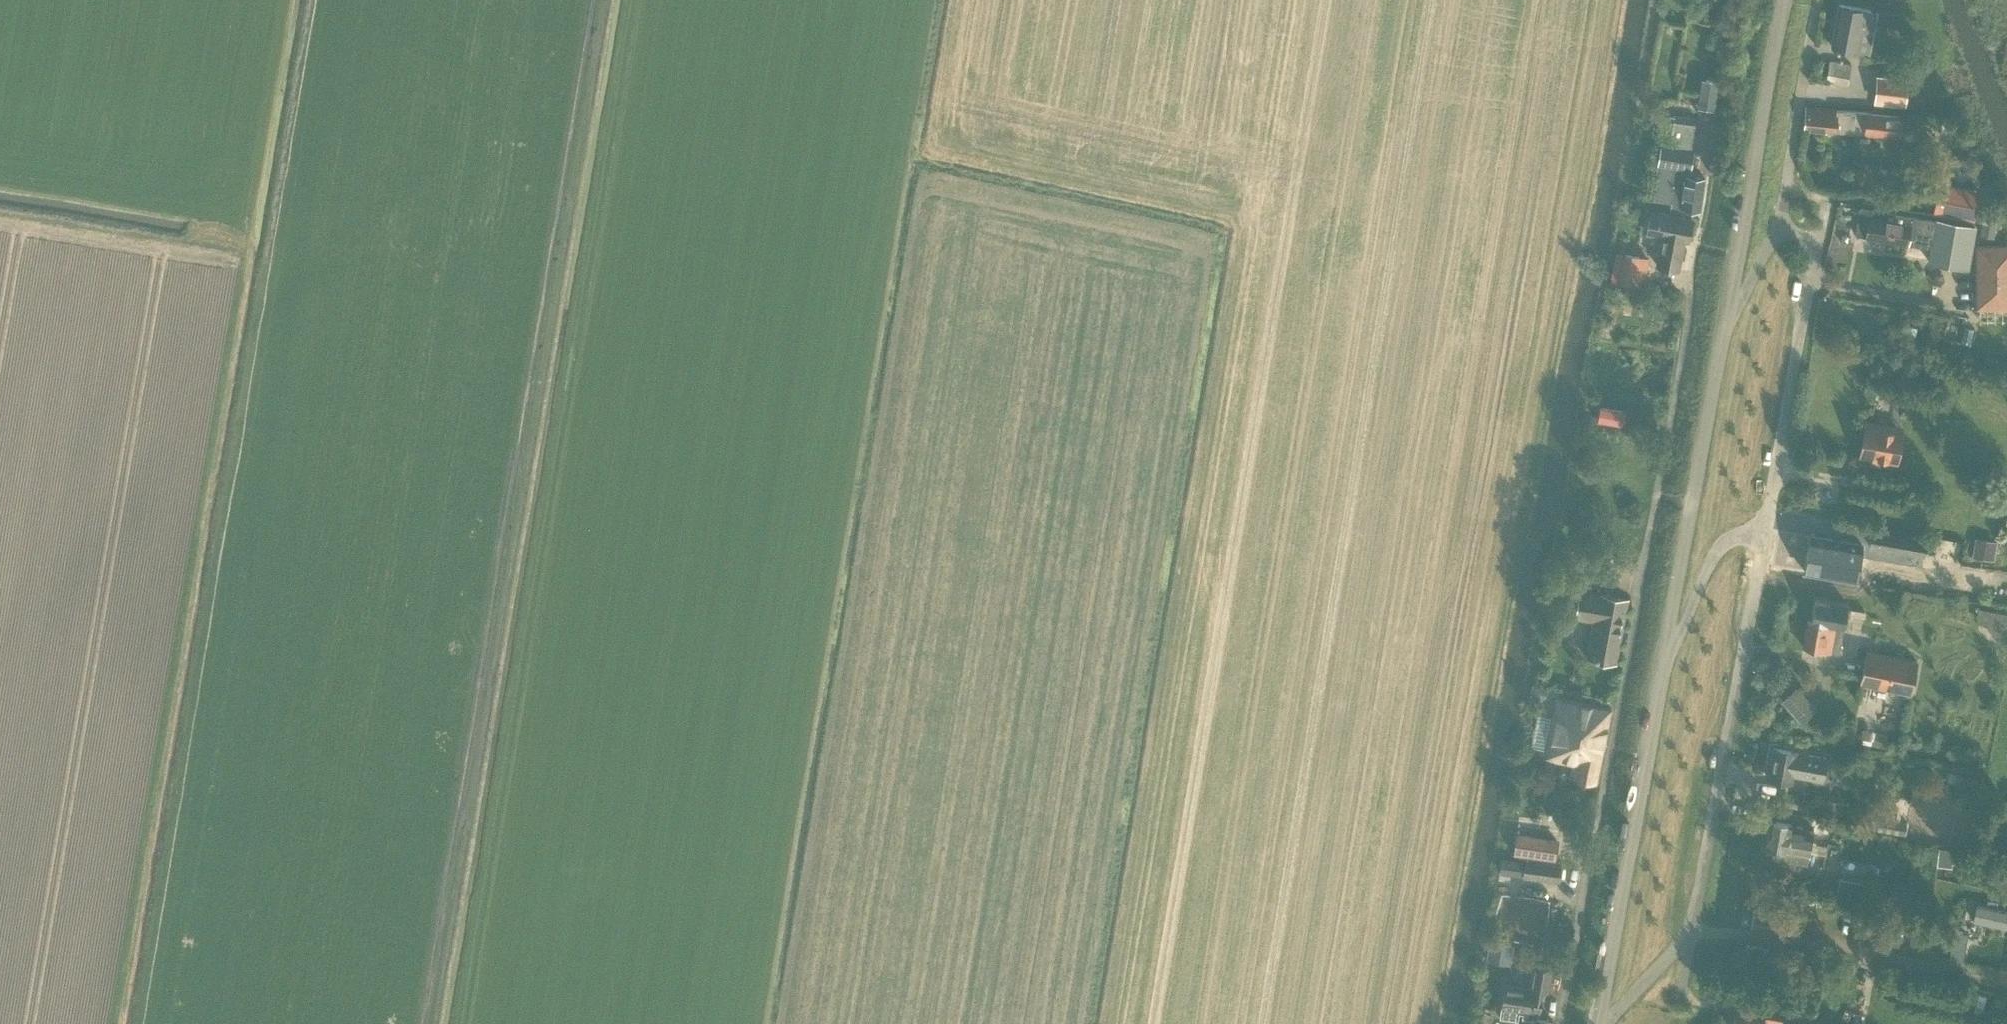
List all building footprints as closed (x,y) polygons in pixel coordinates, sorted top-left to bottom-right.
[(1832,46),(1857,50),(1870,52),(1874,31),(1869,30),(1872,9),(1841,3),(1839,13),(1832,46)] [(1848,85),(1850,75),(1852,64),(1831,61),(1827,81),(1848,85)] [(1875,102),(1906,105),(1908,78),(1877,75),(1875,102)] [(1867,112),(1856,111),(1838,110),(1838,111),(1808,110),(1807,128),(1837,129),(1837,131),(1855,132),(1864,133),(1864,134),(1903,137),(1904,115),(1867,113),(1867,112)] [(1659,134),(1658,140),(1671,142),(1674,122),(1695,125),(1696,123),(1696,118),(1676,115),(1676,116),(1663,114),(1662,123),(1660,123),(1659,134)] [(1693,160),(1694,153),(1662,147),(1657,172),(1677,175),(1670,212),(1693,216),(1694,210),(1701,211),(1706,179),(1690,176),(1693,160)] [(1870,168),(1867,168),(1858,167),(1855,183),(1868,183),(1870,168)] [(1935,214),(1975,221),(1981,189),(1940,183),(1935,214)] [(1908,203),(1923,202),(1922,191),(1907,192),(1908,203)] [(1693,216),(1670,212),(1652,208),(1646,233),(1663,236),(1658,264),(1681,268),(1686,240),(1689,240),(1693,216)] [(1862,208),(1857,235),(1866,236),(1866,238),(1910,244),(1911,237),(1912,230),(1923,232),(1934,234),(1931,247),(1931,249),(1929,262),(1949,265),(1967,269),(1969,260),(1975,227),(1975,226),(1956,222),(1936,219),(1862,208)] [(1985,213),(1980,234),(1994,237),(1999,216),(1985,213)] [(1976,243),(1977,309),(2006,309),(2006,243),(1976,243)] [(1650,258),(1633,255),(1625,253),(1621,274),(1619,283),(1646,288),(1650,258)] [(1624,426),(1625,418),(1626,412),(1602,407),(1600,420),(1624,426)] [(1867,422),(1862,454),(1896,459),(1901,432),(1884,429),(1885,425),(1867,422)] [(1812,546),(1808,566),(1844,572),(1850,536),(1813,529),(1810,545),(1812,546)] [(1929,538),(1873,529),(1870,546),(1926,555),(1929,538)] [(1973,556),(1993,560),(1996,542),(1977,538),(1973,556)] [(1594,620),(1588,655),(1617,661),(1628,599),(1580,590),(1575,616),(1594,620)] [(1808,621),(1804,645),(1833,650),(1840,651),(1842,641),(1844,627),(1849,602),(1815,597),(1811,622),(1808,621)] [(1979,606),(1977,621),(1989,623),(1997,633),(2006,636),(2006,631),(2006,611),(1979,606)] [(1918,660),(1868,649),(1860,684),(1911,694),(1918,660)] [(1533,682),(1531,696),(1546,699),(1549,685),(1533,682)] [(1799,687),(1785,700),(1790,706),(1805,693),(1799,687)] [(1612,709),(1611,709),(1559,699),(1547,751),(1563,754),(1562,760),(1575,763),(1573,776),(1598,780),(1612,709)] [(1824,781),(1828,757),(1773,747),(1768,776),(1794,781),(1795,776),(1824,781)] [(1780,791),(1778,804),(1797,807),(1798,807),(1800,794),(1780,791)] [(1826,798),(1823,812),(1840,815),(1842,801),(1826,798)] [(1792,824),(1782,822),(1771,820),(1766,847),(1776,848),(1775,858),(1808,865),(1814,833),(1815,829),(1792,824)] [(1560,838),(1518,833),(1515,854),(1557,860),(1560,838)] [(1940,847),(1938,862),(1953,863),(1955,849),(1940,847)] [(1524,860),(1503,857),(1501,873),(1522,876),(1524,860)] [(1560,883),(1563,867),(1526,861),(1524,877),(1560,883)] [(1840,879),(1837,894),(1861,898),(1864,884),(1840,879)] [(1975,920),(2006,927),(2006,911),(1978,904),(1975,920)] [(1533,1020),(1538,1020),(1539,1013),(1540,1013),(1544,991),(1550,993),(1555,967),(1534,963),(1529,988),(1506,984),(1501,1016),(1519,1019),(1520,1014),(1524,1014),(1523,1019),(1533,1021),(1533,1020)] [(1734,1023),(1780,1023),(1781,1023),(1786,998),(1775,996),(1774,1003),(1768,1002),(1766,1011),(1737,1006),(1734,1023)] [(1802,1005),(1795,1004),(1792,1023),(1804,1023),(1808,1007),(1802,1005)] [(1483,1011),(1478,1019),(1485,1023),(1489,1023),(1493,1018),(1483,1011)]
